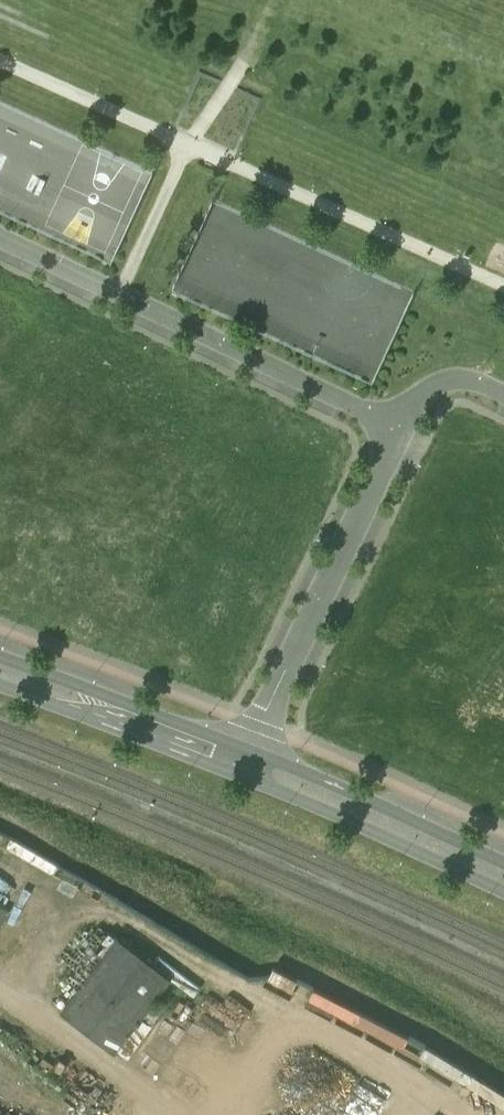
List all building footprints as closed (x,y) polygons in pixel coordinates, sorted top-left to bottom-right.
[(95,136),(0,95),(0,183),(5,186),(0,197),(0,199),(16,206),(24,187),(44,196),(63,151),(85,160),(95,136)] [(392,341),(415,284),(391,274),(374,274),(374,264),(250,214),(250,226),(260,230),(260,246),(253,261),(274,261),(274,272),(268,287),(257,287),(257,291),(247,315),(294,334),(288,334),(312,344),(318,344),(318,339),(326,321),(332,324),(357,324),(357,306),(358,303),(338,295),(379,295),(375,294),(378,286),(392,287),(392,341)] [(26,875),(4,859),(0,864),(0,913),(26,875)] [(168,979),(116,939),(62,1011),(114,1051),(168,979)]
